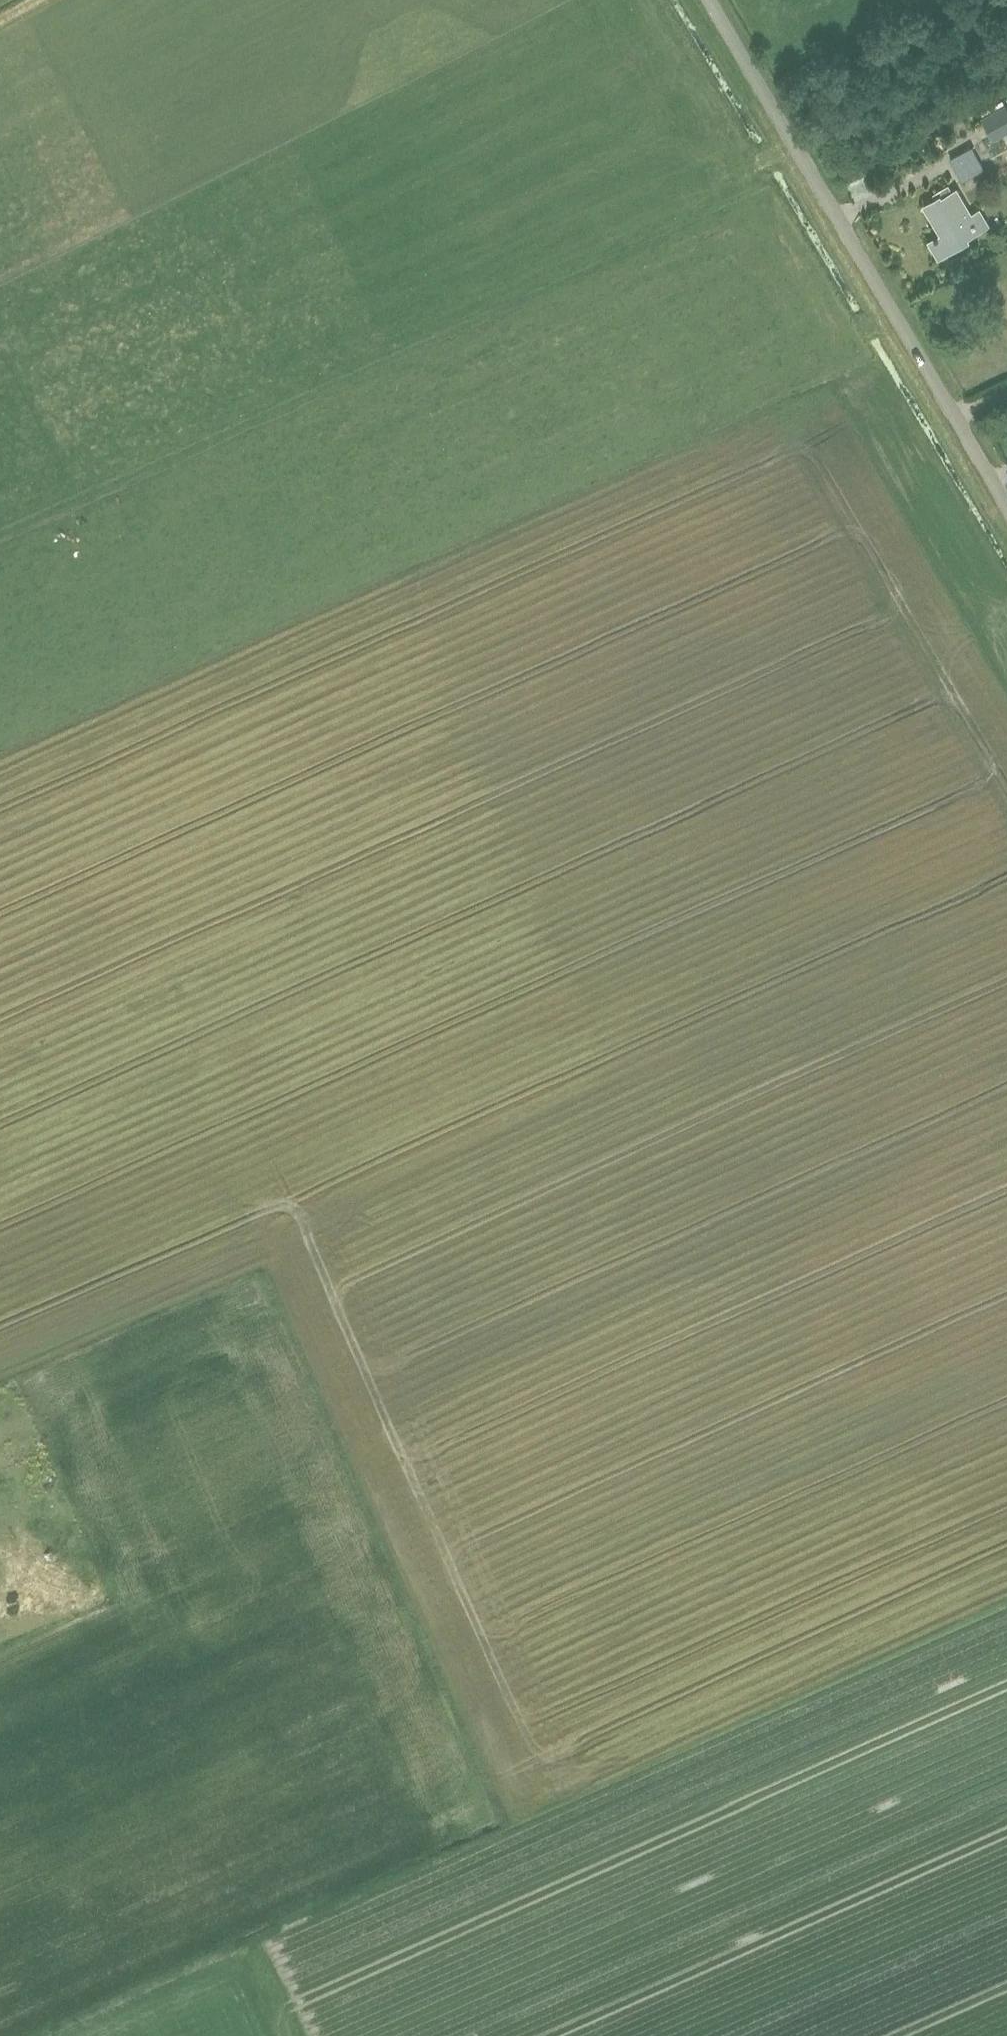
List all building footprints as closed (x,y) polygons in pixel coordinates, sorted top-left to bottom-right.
[(1006,132),(1006,109),(1004,104),(981,117),(992,141),(1006,132)] [(982,169),(970,147),(950,158),(956,169),(960,167),(966,178),(982,169)] [(969,215),(956,191),(942,199),(938,192),(934,195),(936,199),(924,206),(940,235),(928,241),(937,257),(965,242),(964,239),(987,226),(979,210),(969,215)]
